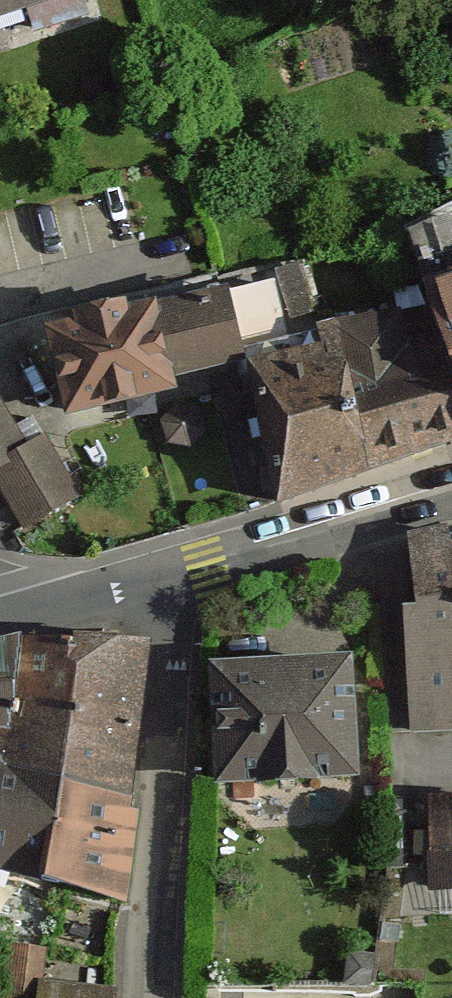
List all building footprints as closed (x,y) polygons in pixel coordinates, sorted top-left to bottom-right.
[(39,0),(0,0),(0,12),(39,0)] [(291,318),(322,309),(307,259),(277,268),(291,318)] [(177,371),(240,356),(220,277),(36,322),(62,425),(183,396),(177,371)] [(429,289),(451,368),(451,282),(429,289)] [(451,440),(451,368),(429,289),(335,319),(370,463),(451,440)] [(240,356),(278,494),(370,463),(335,319),(240,356)] [(22,529),(82,493),(43,428),(21,441),(0,407),(0,493),(22,529)] [(403,554),(405,730),(451,732),(451,545),(403,554)] [(137,795),(150,633),(20,634),(10,682),(0,683),(0,746),(3,768),(137,795)] [(352,654),(201,660),(206,782),(357,776),(352,654)] [(120,895),(137,795),(3,768),(0,785),(0,874),(120,895)] [(451,885),(451,793),(435,792),(434,885),(451,885)] [(114,979),(35,977),(35,997),(114,997),(114,979)]
